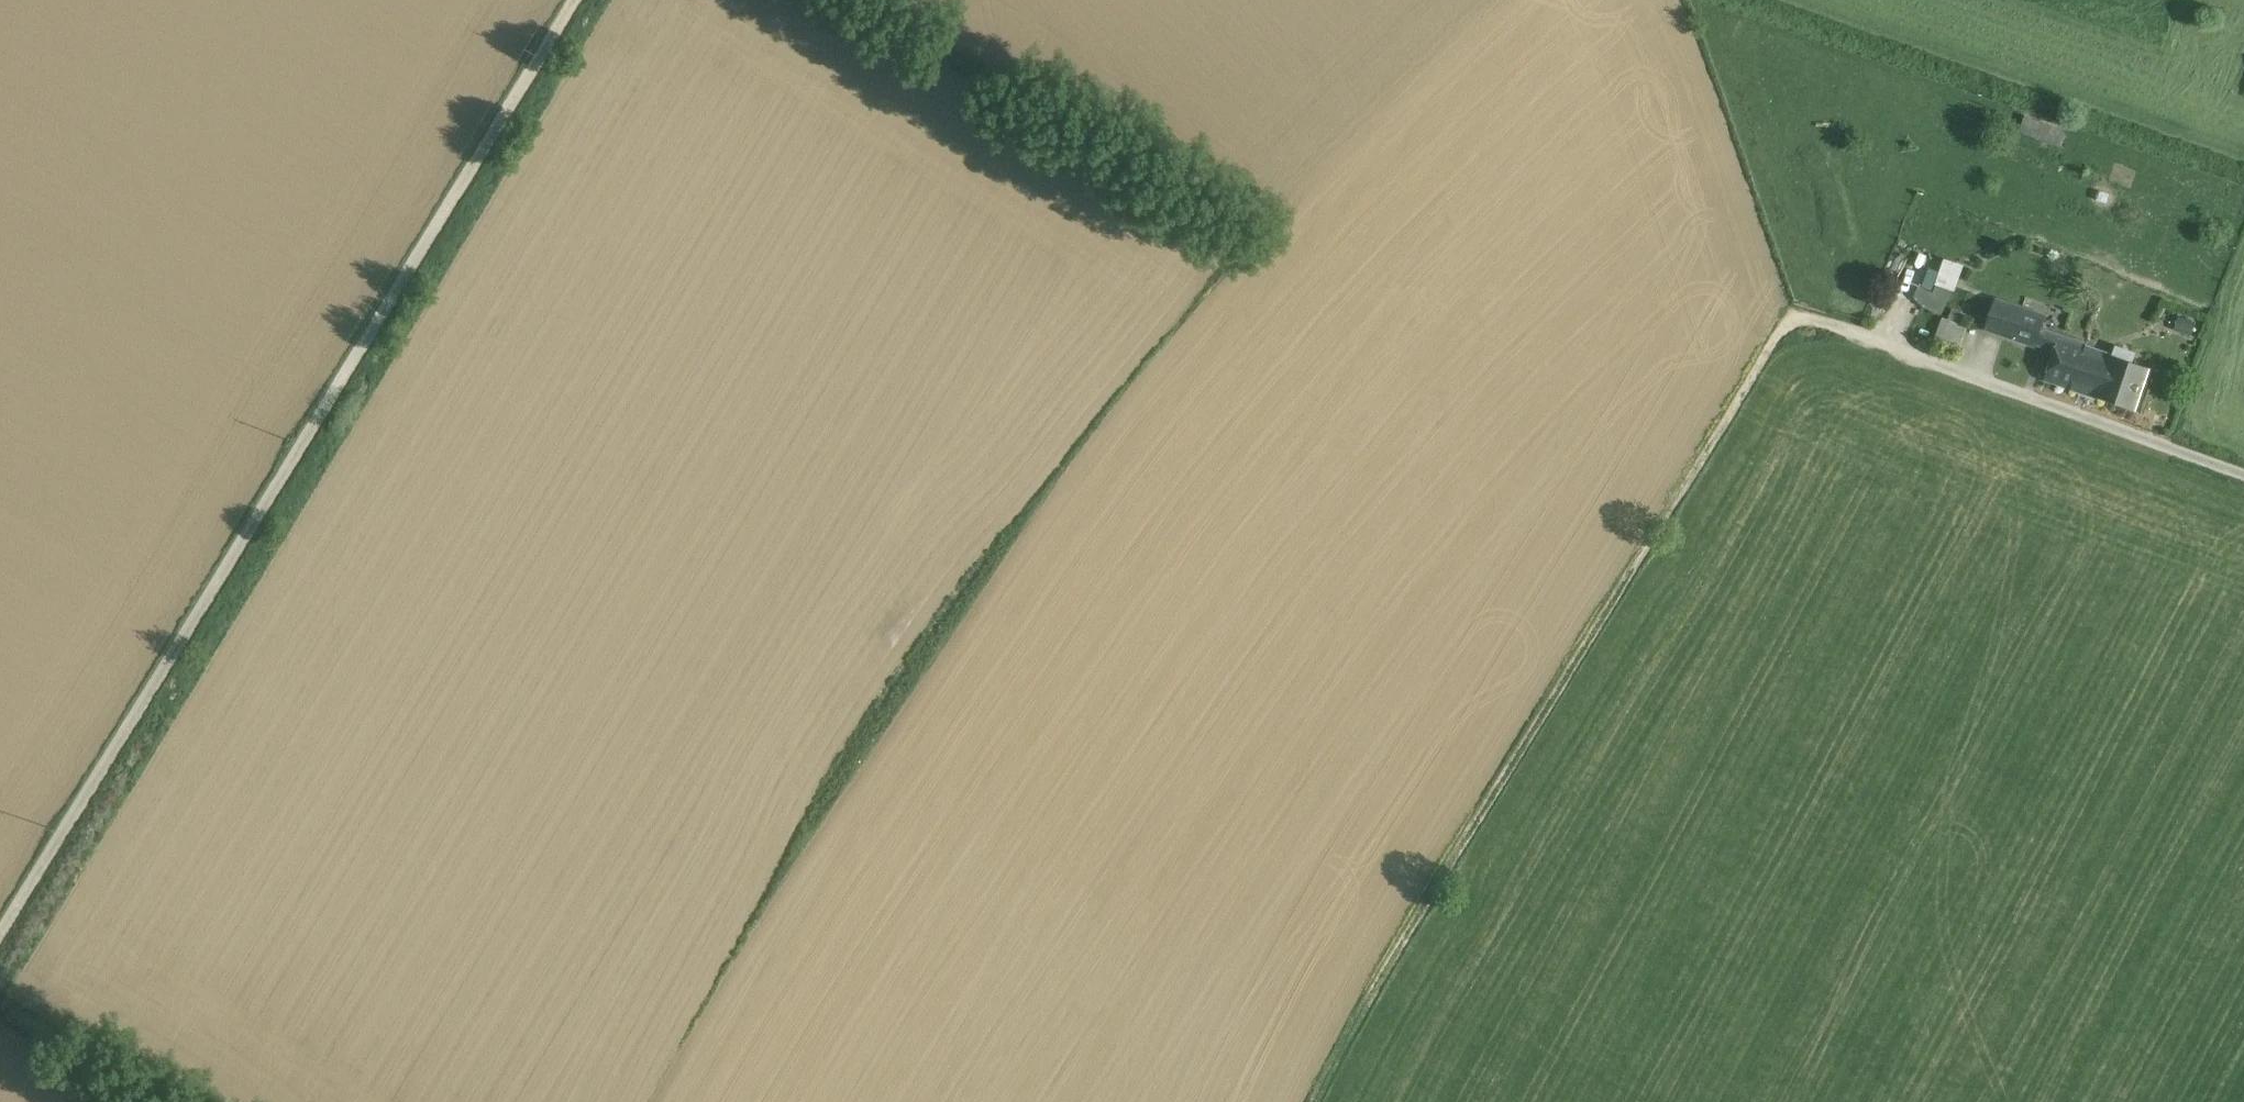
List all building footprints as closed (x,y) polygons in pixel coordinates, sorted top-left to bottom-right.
[(2057,146),(2064,130),(2022,113),(2016,128),(2057,146)] [(1939,256),(1934,269),(1925,266),(1920,280),(1951,291),(1961,264),(1939,256)] [(1912,300),(1944,309),(1949,291),(1917,283),(1912,300)] [(2071,390),(2087,345),(2042,330),(2046,317),(1995,302),(1987,329),(2052,351),(2043,381),(2071,390)] [(1975,325),(1951,316),(1943,340),(1967,348),(1975,325)] [(2087,345),(2071,390),(2135,411),(2151,368),(2087,345)]
